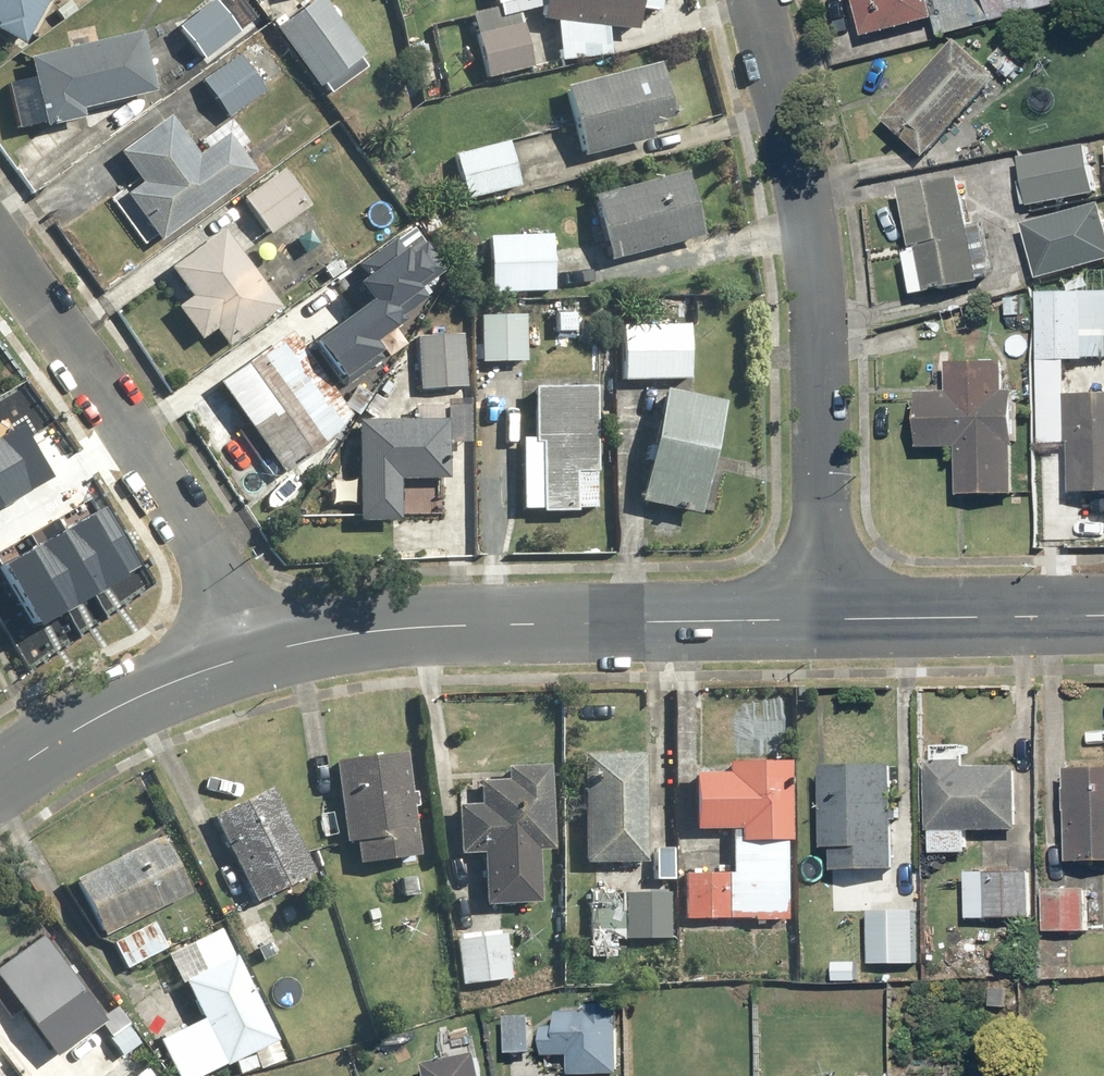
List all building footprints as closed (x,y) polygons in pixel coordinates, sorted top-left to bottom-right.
[(3,24),(0,30),(0,31),(27,45),(50,0),(0,0),(0,23),(3,24)] [(322,89),(327,85),(334,95),(367,71),(359,59),(365,55),(326,0),(322,0),(280,30),(322,89)] [(544,22),(559,23),(561,61),(613,58),(611,28),(641,31),(643,10),(663,12),(664,0),(546,0),(544,22)] [(869,38),(913,26),(918,45),(1088,0),(859,0),(869,38)] [(180,29),(205,61),(240,34),(215,2),(180,29)] [(517,10),(475,21),(490,81),(532,70),(517,10)] [(48,129),(87,120),(84,110),(154,95),(140,35),(32,58),(48,129)] [(931,156),(1003,79),(963,42),(892,119),(931,156)] [(231,118),(268,90),(242,55),(205,84),(231,118)] [(652,123),(675,117),(661,65),(568,89),(586,158),(656,140),(652,123)] [(202,156),(175,120),(125,159),(143,183),(126,196),(163,243),(255,172),(227,137),(202,156)] [(509,142),(455,156),(467,201),(521,187),(509,142)] [(1092,145),(1022,155),(1029,201),(1098,192),(1092,145)] [(311,204),(283,170),(245,200),(273,235),(311,204)] [(964,174),(904,186),(916,247),(910,249),(919,294),(985,281),(964,174)] [(706,238),(689,176),(597,200),(614,263),(706,238)] [(1029,225),(1044,279),(1103,262),(1103,204),(1029,225)] [(369,303),(314,344),(343,382),(382,353),(372,340),(433,293),(425,283),(443,269),(411,227),(355,269),(361,277),(354,283),(369,303)] [(179,309),(204,343),(219,332),(229,345),(281,307),(227,234),(175,273),(194,298),(179,309)] [(554,237),(492,237),(492,295),(554,294),(554,237)] [(1042,290),(1040,358),(1103,359),(1103,291),(1042,290)] [(526,364),(525,318),(483,318),(483,364),(526,364)] [(626,328),(625,379),(689,380),(690,329),(626,328)] [(284,475),(355,426),(293,336),(221,385),(284,475)] [(465,389),(466,340),(424,339),(424,389),(465,389)] [(924,393),(923,445),(963,446),(962,495),(1018,495),(1020,391),(1007,391),(1007,361),(958,360),(957,367),(935,367),(934,393),(924,393)] [(525,513),(580,513),(580,507),(596,507),(597,388),(536,388),(536,450),(526,450),(525,513)] [(716,455),(725,403),(665,393),(646,506),(703,516),(704,511),(714,513),(724,456),(716,455)] [(1069,393),(1069,441),(1076,441),(1076,491),(1103,492),(1103,394),(1069,393)] [(361,522),(400,522),(401,481),(448,481),(449,423),(362,422),(361,522)] [(0,438),(0,510),(46,482),(14,430),(0,438)] [(0,566),(0,580),(30,630),(129,571),(93,511),(0,566)] [(339,758),(346,843),(357,842),(359,861),(418,856),(410,752),(339,758)] [(648,755),(587,754),(584,862),(645,863),(648,755)] [(935,854),(970,854),(970,830),(1023,831),(1024,769),(968,769),(968,761),(931,760),(930,830),(936,830),(935,854)] [(792,763),(731,762),(731,775),(699,774),(698,827),(735,828),(734,872),(687,871),(686,920),(789,922),(792,763)] [(825,766),(827,848),(837,848),(837,869),(899,868),(897,764),(825,766)] [(541,847),(548,847),(548,766),(510,766),(510,780),(482,780),(482,805),(461,805),(461,851),(487,851),(487,905),(541,905),(541,847)] [(1074,767),(1073,862),(1103,862),(1103,767),(1074,767)] [(267,916),(265,917),(257,901),(314,873),(272,786),(214,814),(240,867),(213,880),(238,933),(246,929),(261,962),(284,951),(267,916)] [(166,838),(77,880),(104,936),(192,894),(166,838)] [(1034,872),(970,871),(970,916),(1033,917),(1034,872)] [(1089,890),(1050,889),(1048,931),(1088,932),(1089,890)] [(592,956),(617,956),(618,938),(668,940),(669,893),(594,891),(592,956)] [(919,903),(873,901),(871,962),(917,964),(919,903)] [(154,921),(112,942),(126,970),(168,949),(154,921)] [(192,1035),(201,1052),(217,1044),(227,1064),(252,1051),(262,1070),(287,1057),(221,929),(171,954),(208,1027),(192,1035)] [(0,966),(0,979),(56,1058),(108,1021),(45,933),(0,966)] [(460,937),(462,981),(510,979),(508,935),(460,937)] [(1021,983),(997,982),(996,1009),(1019,1010),(1021,983)] [(548,1026),(547,1054),(573,1055),(573,1073),(622,1074),(624,1006),(592,1006),(592,1015),(561,1014),(561,1026),(548,1026)] [(535,1016),(511,1015),(509,1053),(533,1054),(535,1016)] [(483,1053),(431,1063),(433,1075),(488,1075),(483,1053)] [(853,1067),(852,1075),(880,1075),(880,1069),(853,1067)]
